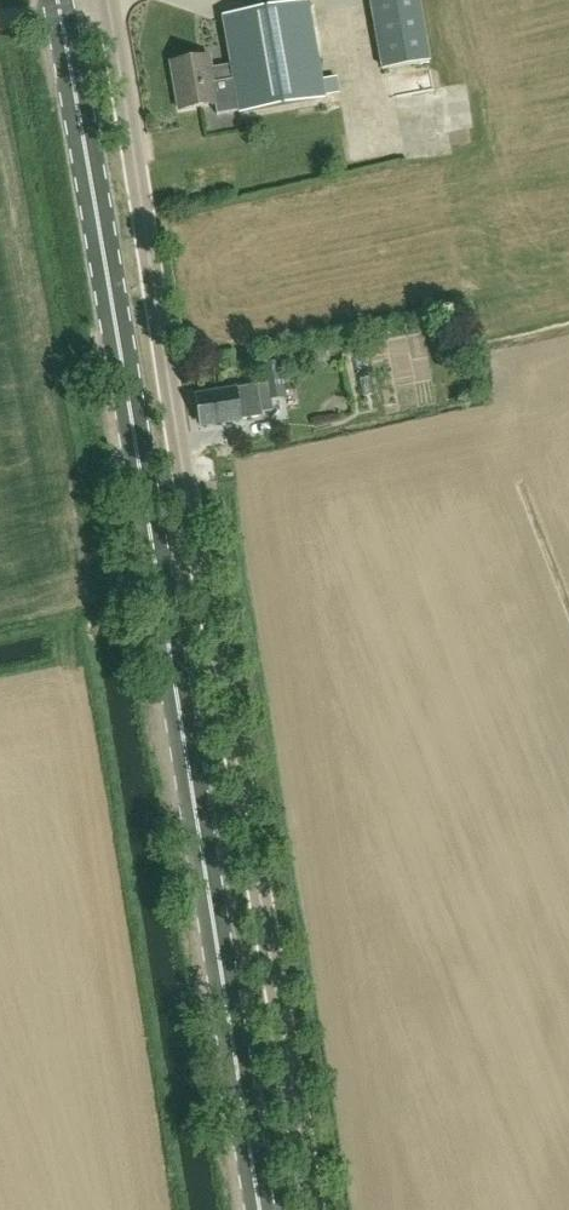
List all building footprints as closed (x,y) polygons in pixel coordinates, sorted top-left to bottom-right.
[(381,70),(430,62),(419,0),(369,0),(381,70)] [(307,4),(223,19),(232,66),(240,111),(241,115),(324,100),(307,4)] [(218,115),(240,111),(232,66),(210,70),(208,57),(171,63),(180,111),(216,104),(218,115)] [(279,362),(261,366),(268,401),(286,397),(282,371),(330,362),(327,344),(278,351),(279,362)] [(256,385),(194,396),(200,428),(262,416),(256,385)]
